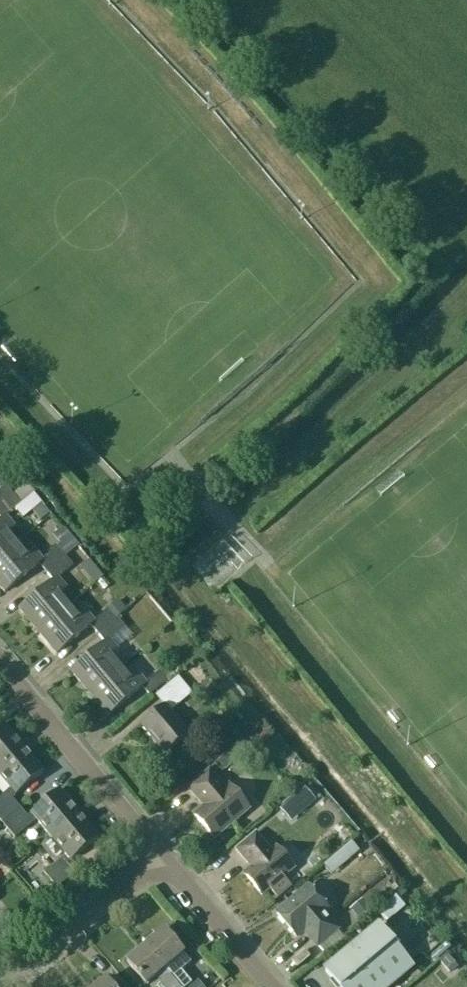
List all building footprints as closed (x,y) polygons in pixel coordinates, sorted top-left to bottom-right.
[(13,494),(13,495),(0,506),(0,520),(0,558),(16,545),(6,534),(14,527),(6,517),(21,504),(34,493),(26,484),(13,494)] [(13,495),(13,494),(5,485),(0,490),(0,506),(13,495)] [(65,556),(77,546),(68,537),(57,547),(42,560),(33,549),(25,556),(16,545),(0,558),(0,588),(4,592),(38,564),(45,573),(65,556)] [(72,565),(65,556),(45,573),(52,581),(18,609),(28,621),(31,618),(40,629),(68,606),(58,595),(66,589),(57,578),(72,565)] [(117,599),(108,607),(109,609),(116,618),(126,610),(117,599)] [(89,626),(96,634),(116,618),(109,609),(94,621),(85,611),(77,617),(68,606),(40,629),(49,640),(46,643),(56,654),(89,626)] [(116,618),(96,634),(103,643),(70,671),(79,682),(82,680),(92,691),(119,668),(110,657),(118,650),(109,640),(124,627),(116,618)] [(128,679),(119,668),(92,691),(101,702),(98,704),(107,716),(141,688),(148,696),(168,679),(160,670),(145,683),(136,672),(128,679)] [(170,712),(191,694),(177,677),(155,696),(164,706),(140,726),(164,754),(188,733),(170,712)] [(23,748),(3,724),(0,727),(0,768),(23,748)] [(23,748),(0,768),(0,777),(10,789),(0,798),(0,821),(2,823),(19,808),(11,798),(43,771),(23,748)] [(237,758),(230,749),(216,761),(223,769),(237,758)] [(214,839),(249,810),(228,785),(224,788),(209,770),(187,788),(198,802),(200,800),(204,806),(193,815),(214,839)] [(303,787),(292,797),(303,809),(314,799),(303,787)] [(36,820),(50,837),(51,837),(78,813),(58,790),(26,817),(19,808),(2,823),(14,838),(36,820)] [(51,837),(50,837),(39,846),(54,864),(43,873),(56,888),(74,873),(67,864),(98,837),(78,813),(51,837)] [(283,878),(294,869),(276,847),(271,852),(255,833),(235,850),(247,864),(248,863),(252,867),(243,875),(261,896),(269,890),(276,898),(290,886),(283,878)] [(303,931),(317,947),(336,930),(323,914),(327,910),(308,888),(276,914),(295,937),(303,931)] [(362,898),(348,909),(359,923),(373,912),(362,898)] [(388,902),(378,910),(387,920),(396,912),(388,902)] [(377,927),(324,971),(337,986),(389,986),(411,969),(377,927)] [(163,930),(145,946),(164,969),(163,969),(169,975),(179,986),(186,986),(191,983),(181,970),(190,962),(163,930)] [(145,984),(163,969),(164,969),(145,946),(126,961),(145,984)] [(456,966),(447,955),(430,969),(439,980),(456,966)] [(159,983),(163,986),(179,986),(169,975),(159,983)] [(186,986),(204,986),(196,978),(191,983),(186,986)]
